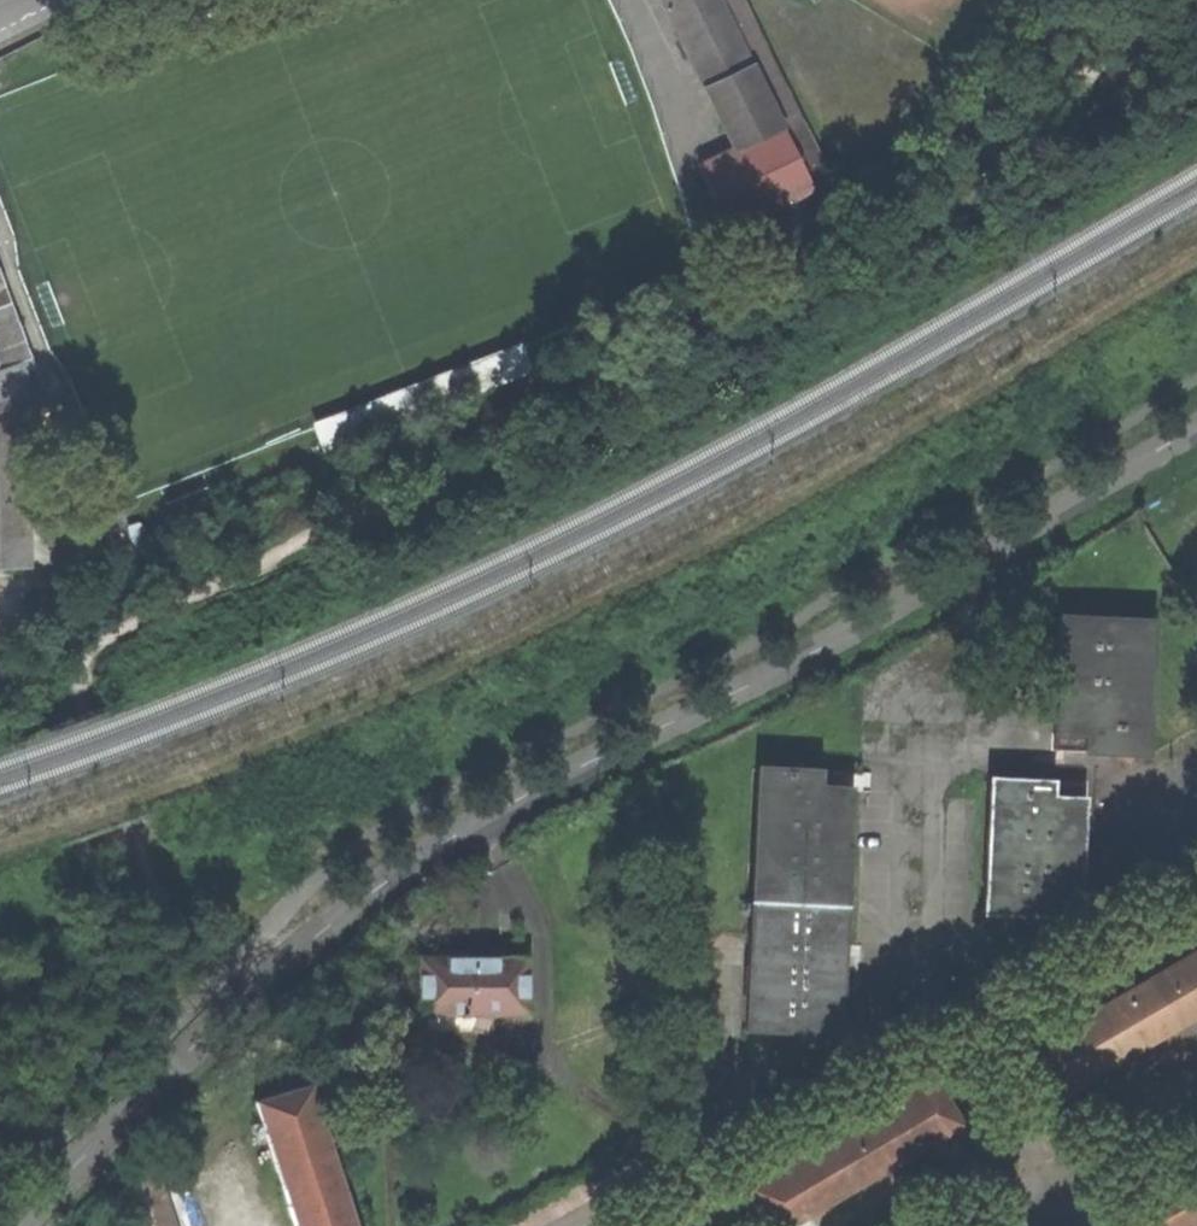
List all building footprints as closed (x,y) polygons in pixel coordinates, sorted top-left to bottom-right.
[(821,187),(732,0),(652,0),(723,149),(687,167),(717,230),(790,193),(794,201),(821,187)] [(17,358),(27,355),(0,277),(0,364),(17,358)] [(306,423),(316,450),(522,370),(510,342),(306,423)] [(25,563),(22,471),(17,358),(0,364),(0,565),(25,563)] [(125,535),(140,529),(133,511),(118,518),(125,535)] [(1039,755),(1130,757),(1136,625),(1042,623),(1039,755)] [(834,778),(740,776),(732,1036),(825,1040),(834,778)] [(970,917),(1065,919),(1066,786),(973,784),(970,917)] [(1196,1015),(1196,950),(1013,1058),(1041,1106),(1196,1015)] [(472,963),(412,963),(411,1019),(514,1020),(515,964),(472,963)] [(734,1192),(754,1225),(788,1225),(955,1132),(926,1083),(734,1192)] [(282,1225),(346,1225),(302,1088),(246,1108),(282,1225)] [(1109,1218),(1114,1225),(1196,1225),(1196,1168),(1109,1218)] [(117,1225),(163,1225),(144,1170),(109,1202),(117,1225)]
